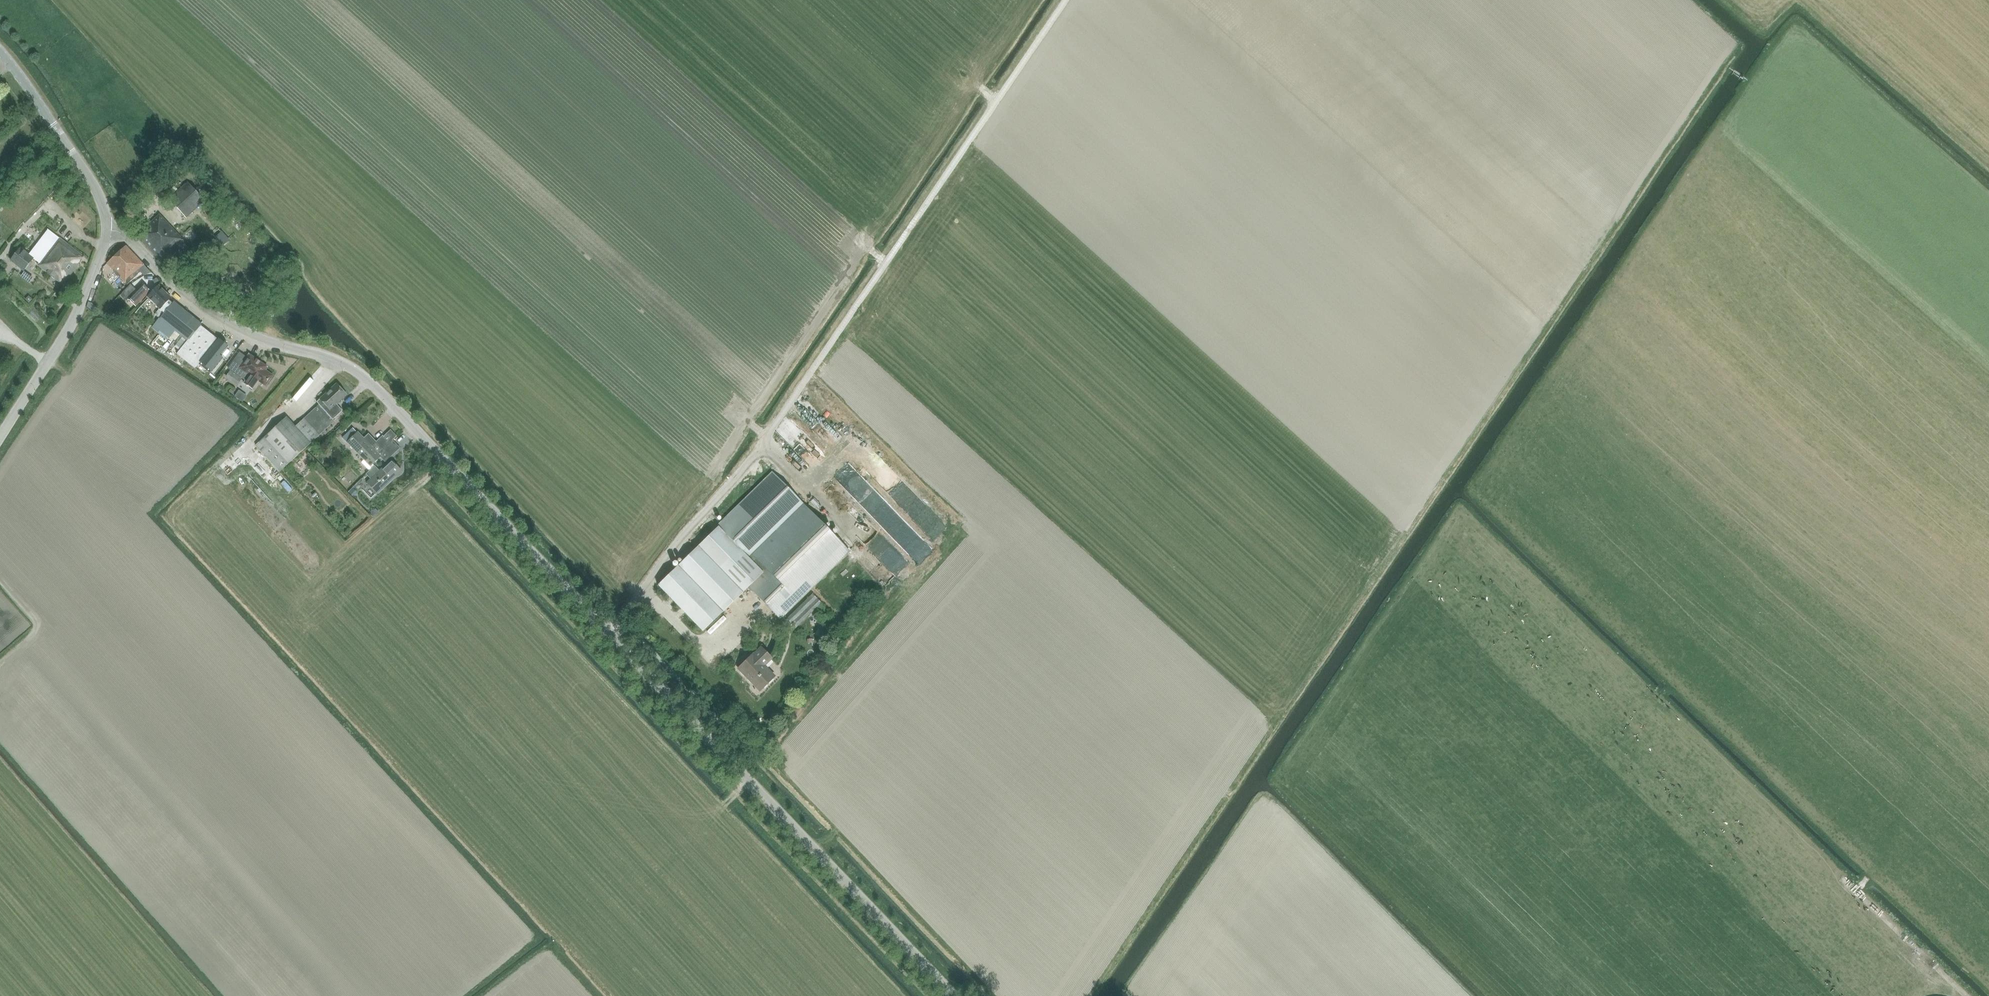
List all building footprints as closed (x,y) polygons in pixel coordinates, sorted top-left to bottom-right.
[(186,218),(204,202),(188,183),(169,200),(186,218)] [(136,237),(162,265),(174,255),(170,251),(176,245),(175,244),(181,239),(159,215),(136,237)] [(83,258),(49,231),(29,255),(20,248),(10,260),(23,270),(33,258),(39,263),(37,266),(63,286),(80,265),(78,264),(83,258)] [(139,271),(144,266),(126,247),(107,264),(115,273),(115,274),(117,277),(119,276),(127,285),(141,273),(139,271)] [(28,265),(25,272),(34,276),(37,268),(28,265)] [(123,293),(122,295),(122,296),(125,300),(127,300),(128,299),(136,306),(150,291),(143,284),(136,290),(131,284),(122,293),(123,293)] [(152,293),(148,297),(160,308),(155,315),(160,319),(173,304),(172,304),(168,300),(171,298),(159,286),(152,293)] [(173,304),(160,319),(188,341),(201,326),(202,324),(174,302),(172,304),(173,304)] [(188,341),(177,354),(195,368),(200,362),(218,340),(201,326),(188,341)] [(164,330),(160,334),(166,339),(170,334),(164,330)] [(218,340),(200,362),(212,372),(223,358),(220,356),(228,346),(219,339),(218,340)] [(246,358),(244,357),(239,353),(228,370),(231,372),(242,380),(245,382),(244,384),(252,390),(258,382),(265,387),(272,376),(265,371),(267,368),(248,355),(246,358)] [(337,404),(347,395),(337,384),(320,399),(323,403),(320,406),(319,405),(295,426),(286,417),(255,445),(279,472),(334,421),(333,419),(343,410),(337,404)] [(358,433),(350,441),(357,449),(355,451),(364,460),(362,462),(369,471),(375,466),(373,464),(380,457),(385,462),(391,456),(384,449),(389,444),(383,437),(376,444),(374,442),(367,435),(363,439),(358,433)] [(389,444),(384,449),(391,456),(400,448),(393,441),(389,444)] [(307,458),(313,463),(318,457),(312,452),(307,458)] [(907,496),(917,487),(888,456),(879,465),(907,496)] [(380,472),(375,467),(367,475),(372,480),(368,484),(377,494),(394,478),(393,476),(399,470),(391,462),(380,472)] [(774,472),(658,585),(703,631),(749,586),(780,619),(849,550),(774,472)] [(855,488),(884,515),(891,508),(888,505),(893,500),(867,476),(855,488)] [(921,490),(908,503),(935,532),(949,520),(921,490)] [(877,545),(891,554),(897,544),(883,535),(877,545)] [(773,658),(764,649),(762,646),(754,654),(753,653),(738,668),(751,681),(753,680),(761,689),(775,676),(765,666),(773,658)]
